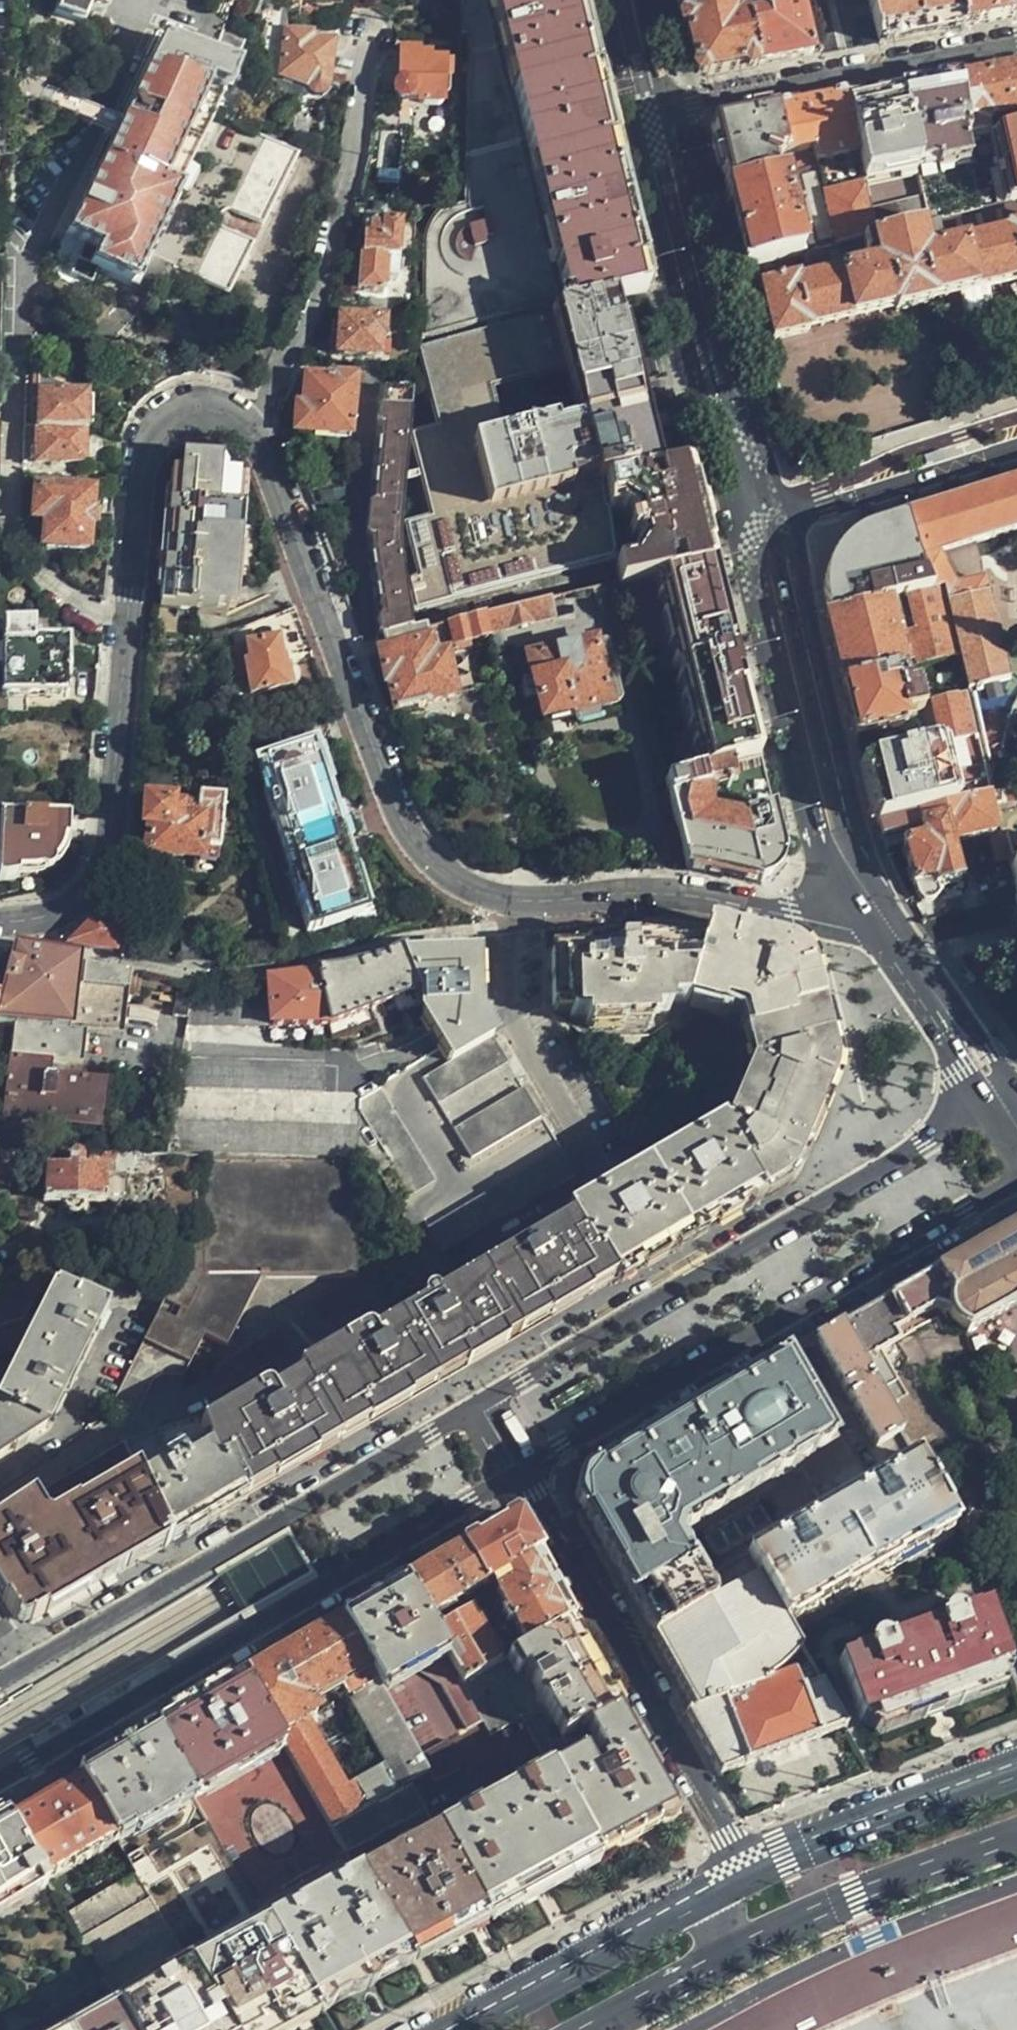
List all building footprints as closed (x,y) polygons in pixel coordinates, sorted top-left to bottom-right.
[(53,12),(78,23),(84,10),(90,13),(96,0),(58,0),(53,12)] [(417,347),(609,300),(645,291),(621,190),(609,143),(574,1),(574,0),(459,0),(453,184),(414,200),(417,347)] [(681,17),(731,5),(730,0),(677,0),(681,17)] [(763,11),(747,15),(759,67),(813,56),(803,16),(799,0),(761,0),(763,11)] [(965,27),(959,0),(868,0),(878,44),(929,34),(965,27)] [(965,27),(980,24),(1003,20),(1008,4),(1007,0),(959,0),(965,27)] [(731,5),(681,17),(694,68),(700,73),(705,77),(759,67),(747,15),(737,18),(734,24),(729,20),(733,12),(731,5)] [(308,83),(332,32),(285,10),(260,65),(305,85),(308,83)] [(221,100),(233,69),(160,36),(64,231),(84,242),(69,275),(90,285),(97,270),(129,283),(143,255),(221,100)] [(444,99),(445,62),(430,61),(426,55),(400,54),(398,84),(393,90),(394,97),(400,100),(406,99),(408,98),(416,98),(421,103),(440,104),(442,101),(444,99)] [(1014,69),(1009,70),(1016,107),(1016,68),(1014,69)] [(1009,70),(986,74),(959,79),(967,141),(986,137),(983,125),(990,115),(1016,110),(1016,107),(1009,70)] [(967,141),(959,79),(927,85),(899,90),(900,96),(915,169),(927,225),(979,213),(964,141),(967,141)] [(53,91),(48,103),(103,124),(107,112),(53,91)] [(915,169),(900,96),(875,101),(848,106),(858,157),(862,179),(915,169)] [(810,107),(774,113),(784,157),(812,152),(816,162),(817,167),(858,157),(848,106),(847,100),(810,107)] [(713,151),(722,190),(773,179),(771,168),(767,164),(768,160),(784,157),(774,113),(717,124),(709,133),(713,151)] [(383,129),(377,179),(400,182),(406,132),(383,129)] [(986,137),(967,141),(964,141),(979,213),(1016,204),(1016,129),(986,137)] [(223,292),(293,154),(256,137),(187,274),(223,292)] [(732,229),(742,271),(801,256),(797,233),(810,229),(802,199),(789,202),(783,177),(773,179),(722,190),(732,229)] [(863,241),(874,238),(864,187),(824,197),(837,247),(863,241)] [(979,213),(927,225),(874,238),(863,241),(869,267),(797,285),(797,282),(762,291),(768,316),(774,341),(809,333),(808,329),(962,293),(1016,281),(1016,204),(979,213)] [(362,253),(397,257),(400,222),(383,220),(382,227),(364,225),(362,253)] [(362,253),(360,253),(357,289),(383,291),(384,279),(394,280),(397,257),(362,253)] [(1016,313),(1016,281),(962,293),(969,323),(1016,313)] [(604,484),(652,476),(643,441),(635,407),(625,367),(618,335),(609,300),(417,347),(438,428),(410,435),(429,517),(405,523),(417,575),(407,577),(413,605),(424,603),(425,604),(616,560),(604,484)] [(378,355),(380,336),(382,336),(384,319),(340,316),(336,351),(378,355)] [(412,371),(384,369),(369,541),(381,607),(387,635),(412,630),(398,548),(412,371)] [(292,431),(349,436),(354,380),(309,376),(303,380),(301,403),(295,404),(292,431)] [(80,461),(82,395),(35,394),(34,460),(80,461)] [(227,610),(237,477),(214,474),(216,458),(185,456),(183,472),(171,471),(166,533),(159,605),(227,610)] [(616,560),(620,587),(712,567),(699,514),(688,469),(652,476),(604,484),(616,560)] [(902,517),(930,594),(941,591),(947,612),(959,658),(967,692),(1006,683),(1002,665),(984,585),(954,590),(939,557),(1016,533),(1016,481),(963,498),(902,517)] [(85,549),(92,493),(36,486),(32,517),(45,519),(42,542),(47,545),(85,549)] [(930,594),(902,517),(868,528),(854,534),(843,543),(838,547),(826,568),(823,588),(823,604),(826,615),(886,603),(900,600),(911,598),(930,594)] [(697,775),(760,763),(750,720),(712,567),(620,587),(616,587),(637,672),(653,668),(648,651),(649,643),(664,640),(697,775)] [(941,591),(930,594),(911,598),(920,639),(908,642),(913,669),(959,658),(947,612),(941,591)] [(908,642),(920,639),(911,598),(900,600),(908,642)] [(547,602),(482,615),(486,634),(551,620),(547,602)] [(886,603),(826,615),(831,639),(842,685),(902,671),(896,644),(886,603)] [(482,615),(447,623),(451,645),(487,638),(486,634),(482,615)] [(25,711),(26,693),(68,695),(67,641),(32,640),(32,625),(4,625),(2,691),(0,691),(0,712),(25,711)] [(388,642),(377,645),(381,667),(384,683),(388,682),(394,712),(425,705),(425,702),(451,696),(443,657),(429,660),(422,628),(412,630),(387,635),(388,642)] [(607,704),(593,643),(529,658),(533,680),(520,682),(524,697),(536,695),(541,718),(576,711),(579,721),(601,716),(599,706),(607,704)] [(283,665),(281,644),(248,647),(251,690),(293,687),(298,683),(301,677),(300,671),(295,666),(288,666),(283,665)] [(1006,683),(1016,695),(1016,661),(1002,665),(1006,683)] [(902,671),(842,685),(849,712),(855,737),(906,726),(904,717),(923,713),(916,685),(906,687),(902,671)] [(1010,784),(1006,760),(1009,725),(1016,700),(1016,695),(1006,683),(967,692),(978,736),(992,795),(1001,830),(1003,837),(1008,837),(1014,859),(1016,858),(1016,794),(1010,784)] [(933,705),(941,745),(974,737),(964,699),(933,705)] [(941,745),(862,764),(868,789),(876,822),(982,797),(992,795),(978,736),(974,737),(941,745)] [(330,813),(310,747),(256,763),(307,931),(361,915),(337,836),(330,813)] [(664,782),(685,870),(705,873),(761,882),(782,850),(760,763),(697,775),(664,782)] [(219,851),(223,798),(197,796),(195,810),(146,807),(144,826),(150,827),(146,854),(201,858),(201,849),(219,851)] [(982,797),(876,822),(882,837),(918,827),(919,834),(921,841),(903,846),(916,896),(918,899),(924,902),(931,902),(936,899),(940,892),(939,885),(961,880),(951,842),(992,832),(982,797)] [(64,830),(64,825),(64,818),(0,816),(0,882),(13,882),(32,877),(45,869),(54,860),(62,848),(64,830)] [(1001,830),(992,832),(990,839),(993,849),(1005,846),(1003,837),(1001,830)] [(69,945),(114,953),(117,925),(95,920),(69,945)] [(708,926),(700,951),(686,1005),(720,1015),(722,1010),(742,1015),(744,1033),(818,1008),(808,969),(799,959),(791,949),(708,926)] [(686,1005),(700,951),(667,952),(666,949),(650,948),(650,944),(626,944),(601,945),(602,948),(585,948),(585,951),(549,952),(550,1007),(570,1007),(569,1016),(585,1016),(585,1026),(606,1026),(606,1020),(631,1019),(631,1026),(650,1026),(650,1015),(667,1016),(667,1005),(686,1005)] [(326,1028),(330,1041),(418,1007),(414,1000),(420,997),(406,960),(401,949),(379,960),(332,969),(310,972),(326,1028)] [(140,972),(27,955),(6,952),(0,979),(0,1020),(15,1023),(9,1056),(49,1064),(52,1052),(77,1055),(84,1018),(129,1025),(140,972)] [(414,1000),(418,1007),(420,1011),(474,1006),(471,978),(469,954),(406,960),(420,997),(414,1000)] [(298,1026),(326,1028),(310,972),(259,979),(263,1009),(266,1025),(298,1026)] [(171,1014),(188,1016),(192,994),(192,987),(176,984),(171,1014)] [(187,1024),(266,1025),(263,1009),(244,1007),(242,996),(192,994),(188,1016),(187,1024)] [(749,1068),(723,1127),(728,1132),(749,1167),(743,1170),(759,1198),(785,1183),(793,1173),(816,1118),(829,1087),(834,1063),(818,1008),(744,1033),(749,1068)] [(486,1033),(447,1057),(420,1073),(438,1105),(505,1063),(486,1033)] [(9,1056),(0,1112),(0,1118),(98,1134),(106,1086),(67,1079),(66,1082),(54,1080),(54,1077),(48,1076),(51,1064),(49,1064),(9,1056)] [(181,1060),(177,1087),(322,1097),(323,1069),(181,1060)] [(434,1182),(378,1088),(354,1102),(410,1196),(434,1182)] [(471,1160),(540,1120),(521,1092),(454,1132),(471,1160)] [(171,1122),(167,1151),(354,1158),(354,1131),(171,1122)] [(723,1127),(568,1219),(603,1278),(607,1276),(609,1279),(613,1285),(669,1252),(707,1229),(726,1218),(759,1198),(743,1170),(749,1167),(728,1132),(723,1127)] [(444,1253),(575,1177),(559,1152),(430,1228),(444,1253)] [(123,1205),(124,1175),(106,1174),(105,1171),(83,1170),(82,1163),(80,1160),(76,1158),(73,1158),(70,1160),(68,1163),(68,1168),(44,1167),(43,1204),(102,1206),(103,1204),(123,1205)] [(201,1220),(124,1378),(151,1388),(154,1383),(156,1379),(159,1376),(163,1374),(167,1372),(171,1371),(175,1371),(179,1372),(183,1372),(195,1376),(218,1337),(239,1344),(261,1274),(354,1273),(354,1161),(203,1165),(201,1220)] [(229,1461),(242,1492),(311,1452),(385,1411),(463,1367),(549,1316),(609,1279),(607,1276),(603,1278),(568,1219),(365,1335),(364,1333),(362,1330),(359,1328),(356,1328),(352,1328),(349,1330),(331,1339),(337,1348),(266,1389),(264,1387),(263,1385),(260,1383),(257,1383),(255,1384),(243,1390),(250,1399),(196,1429),(198,1435),(212,1468),(229,1461)] [(877,1396),(898,1383),(881,1353),(900,1342),(893,1332),(931,1309),(945,1316),(948,1315),(958,1327),(967,1334),(1012,1308),(1016,1305),(1016,1224),(973,1250),(838,1328),(877,1396)] [(46,1281),(0,1295),(0,1328),(31,1313),(46,1281)] [(5,1457),(46,1430),(65,1392),(88,1343),(106,1306),(62,1287),(5,1403),(0,1406),(0,1461),(5,1457)] [(838,1328),(812,1343),(875,1448),(900,1434),(877,1396),(838,1328)] [(651,1636),(713,1602),(679,1543),(684,1527),(788,1467),(835,1440),(787,1358),(583,1478),(576,1504),(610,1563),(651,1636)] [(134,1468),(170,1544),(214,1517),(244,1499),(242,1492),(229,1461),(212,1468),(198,1435),(134,1468)] [(14,1635),(110,1579),(170,1544),(134,1468),(125,1452),(51,1494),(41,1477),(0,1503),(0,1615),(14,1635)] [(745,1555),(758,1577),(783,1622),(870,1573),(953,1526),(915,1460),(833,1506),(745,1555)] [(488,1585),(538,1555),(516,1518),(489,1534),(459,1552),(480,1590),(488,1585)] [(480,1590),(459,1552),(433,1567),(403,1585),(424,1622),(480,1590)] [(524,1650),(566,1624),(574,1620),(549,1575),(538,1555),(488,1585),(505,1616),(499,1620),(504,1629),(511,1626),(524,1650)] [(758,1577),(713,1602),(651,1636),(684,1695),(693,1710),(685,1715),(719,1776),(785,1751),(845,1728),(842,1724),(813,1673),(810,1667),(806,1661),(796,1643),(791,1635),(783,1622),(758,1577)] [(598,1859),(550,1770),(523,1719),(491,1736),(461,1686),(431,1632),(424,1622),(403,1585),(374,1602),(338,1623),(427,1774),(409,1784),(424,1811),(437,1834),(487,1920),(540,1891),(598,1859)] [(431,1632),(461,1686),(492,1667),(499,1664),(469,1611),(431,1632)] [(995,1689),(990,1674),(1006,1667),(989,1617),(976,1613),(956,1621),(953,1619),(949,1618),(946,1619),(943,1620),(941,1623),(939,1627),(936,1628),(937,1632),(890,1650),(888,1646),(883,1648),(880,1646),(876,1646),(872,1647),(869,1648),(867,1651),(866,1654),(837,1665),(858,1723),(874,1717),(878,1731),(929,1713),(935,1711),(943,1708),(995,1689)] [(330,1830),(409,1784),(427,1774),(338,1623),(296,1648),(243,1679),(280,1745),(330,1830)] [(570,1759),(550,1770),(598,1859),(637,1838),(674,1818),(621,1722),(566,1624),(524,1650),(512,1657),(570,1759)] [(491,1736),(523,1719),(492,1667),(461,1686),(491,1736)] [(173,1720),(155,1731),(191,1797),(280,1745),(243,1679),(173,1720)] [(100,1763),(77,1776),(82,1783),(115,1840),(191,1797),(155,1731),(100,1763)] [(11,1825),(44,1881),(115,1840),(82,1783),(46,1804),(11,1825)] [(424,1811),(409,1784),(330,1830),(346,1856),(424,1811)] [(106,1992),(64,1915),(44,1881),(11,1825),(7,1818),(0,1822),(0,2029),(36,2029),(106,1992)] [(226,2029),(284,2029),(316,2013),(265,1929),(210,1831),(135,1874),(226,2029)] [(474,1927),(487,1920),(437,1834),(358,1878),(408,1962),(474,1927)] [(129,2029),(226,2029),(135,1874),(64,1915),(106,1992),(129,2029)] [(368,1984),(408,1962),(358,1878),(265,1929),(316,2013),(328,2006),(368,1984)] [(106,1992),(36,2029),(129,2029),(106,1992)]
